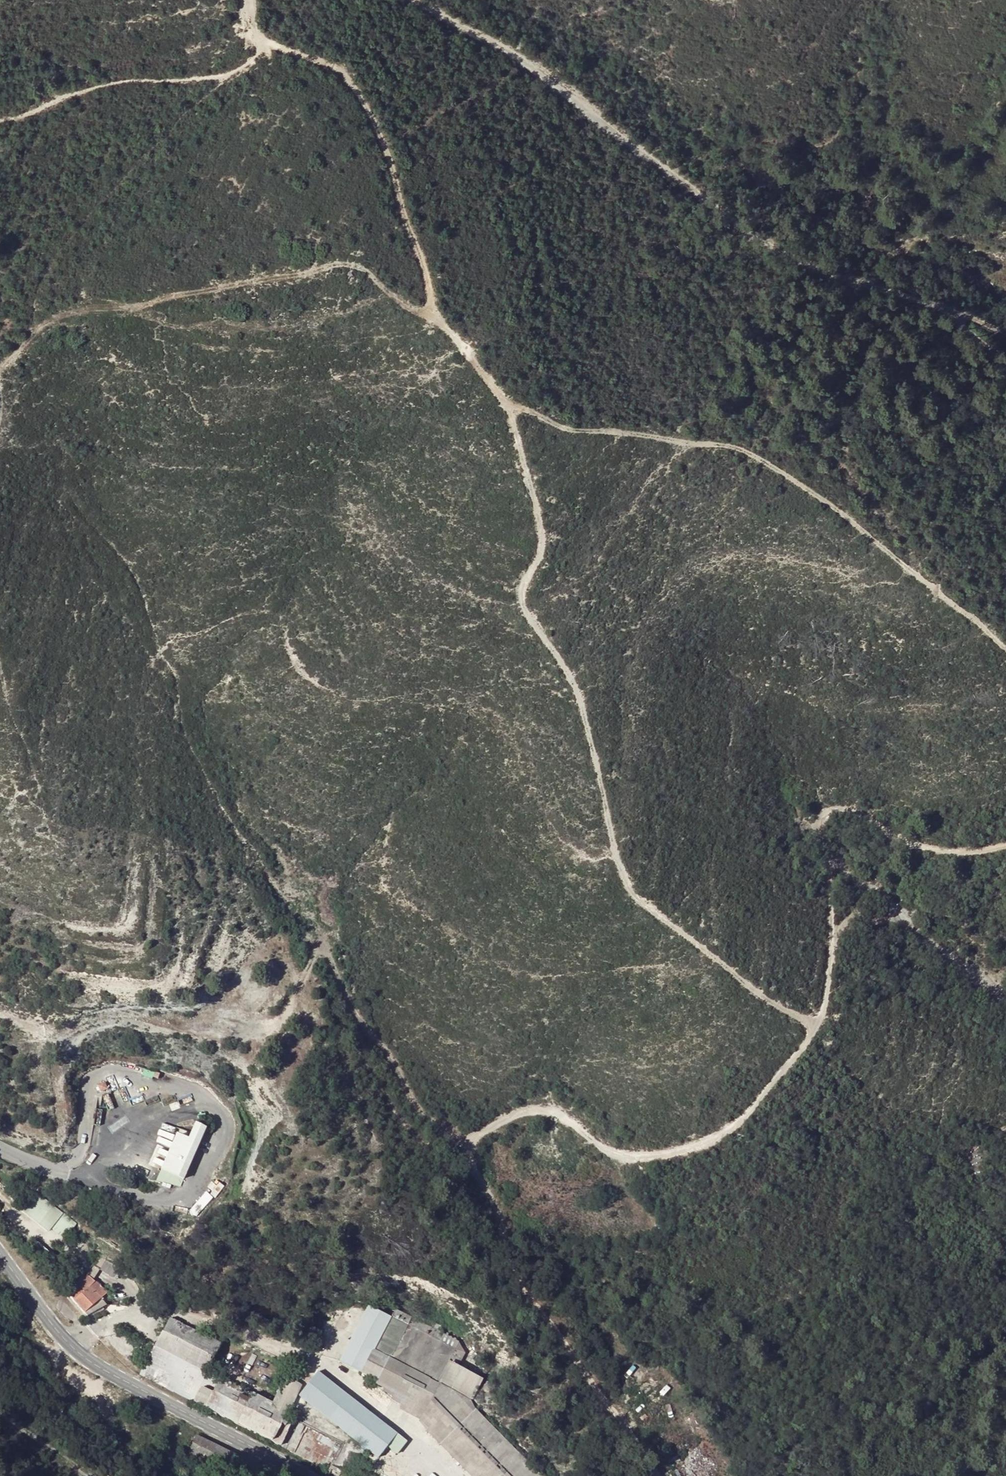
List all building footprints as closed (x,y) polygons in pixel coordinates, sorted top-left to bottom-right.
[(189,1094),(177,1088),(152,1145),(163,1150),(189,1094)] [(197,1216),(214,1196),(208,1191),(192,1211),(197,1216)] [(25,1212),(62,1237),(74,1219),(37,1194),(25,1212)] [(67,1296),(74,1303),(90,1287),(102,1299),(109,1292),(88,1272),(67,1296)] [(90,1287),(74,1303),(87,1314),(102,1299),(90,1287)] [(376,1300),(365,1322),(398,1340),(411,1316),(410,1316),(376,1300)] [(171,1316),(140,1374),(328,1472),(343,1445),(204,1372),(220,1342),(171,1316)] [(355,1342),(365,1347),(389,1359),(396,1363),(405,1344),(398,1340),(365,1322),(355,1342)] [(389,1359),(365,1347),(356,1365),(380,1377),(387,1362),(389,1359)] [(397,1435),(317,1371),(298,1394),(378,1459),(397,1435)] [(197,1436),(190,1449),(208,1458),(228,1469),(236,1473),(242,1475),(268,1475),(269,1474),(197,1436)] [(203,1467),(208,1458),(190,1449),(185,1458),(203,1467)] [(181,1457),(170,1451),(167,1458),(178,1464),(181,1457)]
